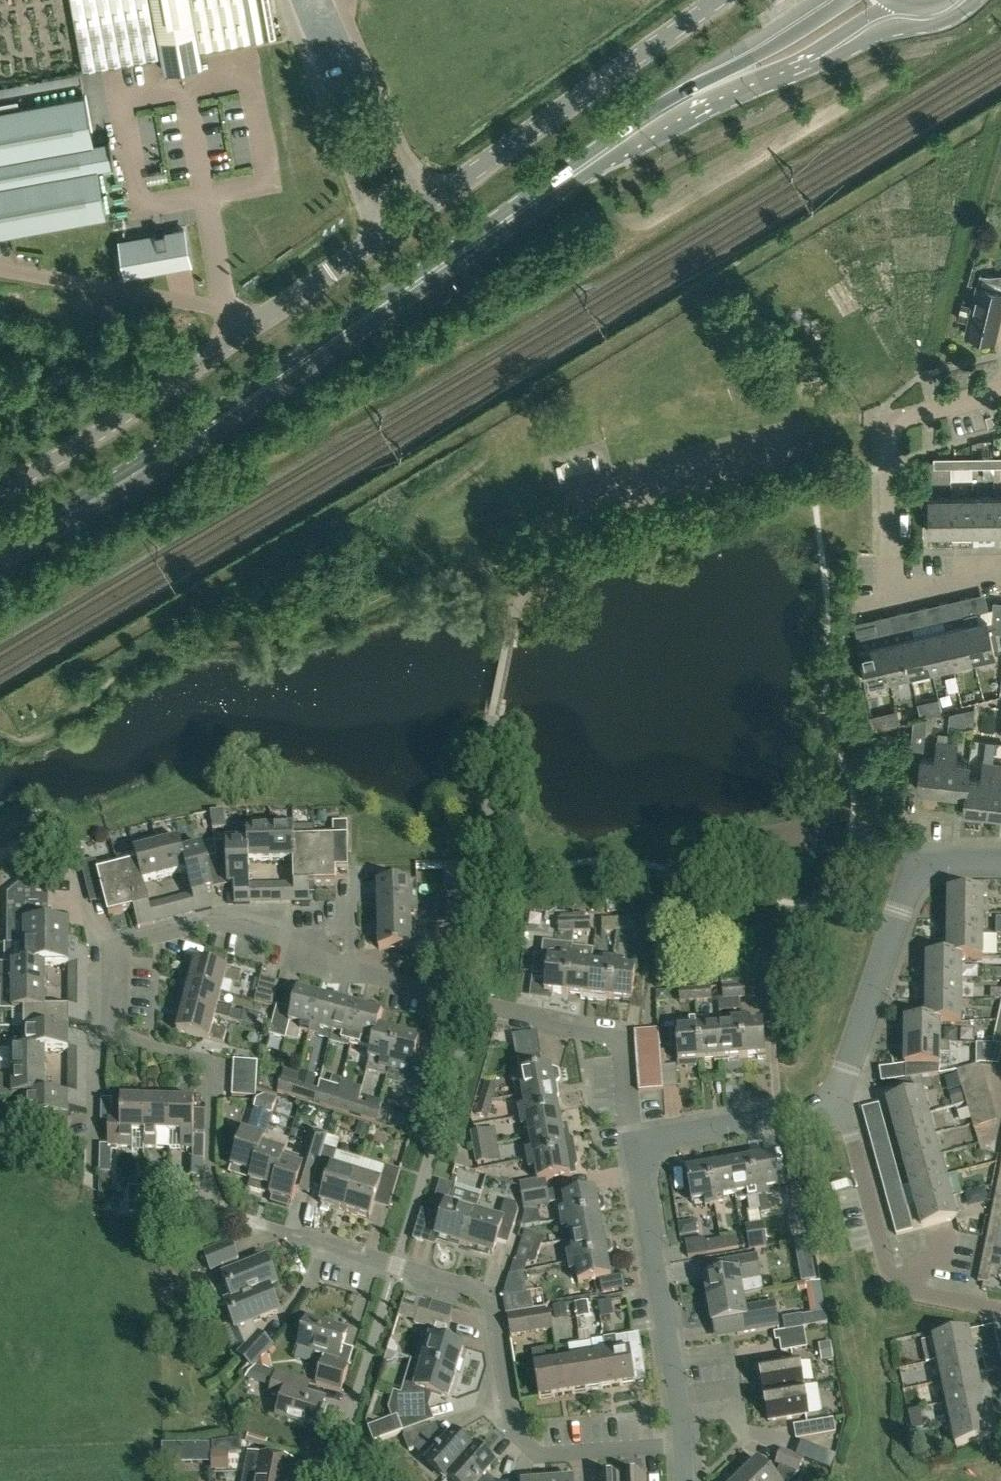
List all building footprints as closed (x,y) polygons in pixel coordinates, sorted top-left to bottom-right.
[(277,35),(271,0),(72,0),(84,69),(162,55),(165,71),(203,64),(200,48),(277,35)] [(85,95),(0,111),(0,236),(107,216),(99,168),(115,165),(115,170),(117,170),(111,135),(109,136),(110,141),(94,143),(85,95)] [(127,276),(190,265),(183,229),(165,232),(165,231),(164,231),(164,233),(157,234),(156,233),(155,233),(155,234),(120,240),(127,276)] [(998,329),(1000,315),(1000,290),(977,284),(968,322),(966,333),(995,340),(998,329)] [(978,467),(995,467),(995,457),(978,457),(978,467)] [(935,458),(935,467),(952,467),(951,458),(935,458)] [(956,467),(973,467),(973,458),(956,458),(956,467)] [(951,532),(951,496),(929,497),(930,532),(951,532)] [(951,496),(951,532),(973,532),(973,496),(951,496)] [(973,496),(973,532),(995,531),(995,496),(973,496)] [(996,653),(991,630),(1000,631),(1000,601),(993,601),(992,619),(988,619),(988,618),(978,620),(976,611),(973,612),(969,596),(960,598),(966,623),(967,623),(975,658),(996,653)] [(948,601),(939,603),(943,620),(952,618),(948,601)] [(927,605),(918,608),(922,625),(931,622),(927,605)] [(903,637),(911,673),(932,668),(924,632),(915,635),(913,625),(910,626),(906,610),(897,612),(903,637)] [(882,642),(890,678),(911,673),(903,637),(894,640),(892,630),(889,631),(885,615),(876,617),(879,633),(882,642)] [(854,622),(869,683),(890,678),(882,642),(879,633),(867,636),(864,620),(854,622)] [(945,628),(953,663),(975,658),(967,623),(966,623),(945,628)] [(924,632),(932,668),(953,663),(945,628),(924,632)] [(958,725),(960,712),(950,714),(949,724),(958,725)] [(914,722),(913,733),(925,734),(925,722),(926,718),(914,722)] [(917,789),(941,792),(947,741),(937,740),(935,758),(921,757),(917,789)] [(957,742),(947,741),(941,792),(941,796),(954,798),(955,793),(965,794),(966,795),(968,778),(970,762),(955,760),(957,742)] [(963,810),(987,813),(993,762),(984,761),(982,780),(968,778),(966,795),(965,794),(963,810)] [(993,762),(987,813),(1000,815),(1000,763),(993,762)] [(270,828),(270,859),(292,859),(294,858),(293,839),(293,819),(269,819),(270,828)] [(335,882),(334,869),(347,869),(347,821),(332,821),(333,838),(313,838),(314,883),(335,882)] [(270,859),(270,828),(248,828),(248,840),(248,860),(270,859)] [(164,876),(156,844),(153,836),(131,842),(133,850),(136,861),(141,881),(142,881),(164,876)] [(186,870),(181,850),(178,838),(156,844),(164,876),(186,870)] [(294,858),(292,859),(293,891),(309,891),(314,891),(314,883),(313,838),(293,839),(294,858)] [(248,860),(248,840),(226,840),(227,884),(233,884),(233,893),(249,892),(248,860)] [(186,870),(194,902),(209,898),(206,889),(212,888),(201,845),(181,850),(186,870)] [(128,909),(117,866),(97,871),(94,859),(79,863),(88,895),(102,892),(108,914),(128,909)] [(136,861),(117,866),(128,909),(133,908),(135,917),(150,913),(142,881),(141,881),(136,861)] [(446,904),(462,903),(462,887),(446,888),(438,888),(426,900),(417,900),(416,882),(402,882),(402,878),(400,875),(397,873),(391,873),(387,875),(385,878),(386,882),(374,883),(374,891),(377,891),(377,905),(417,904),(446,904)] [(293,891),(294,901),(309,900),(309,891),(293,891)] [(948,891),(948,913),(983,913),(983,891),(948,891)] [(233,902),(249,902),(249,892),(233,893),(233,902)] [(47,922),(47,895),(25,895),(25,908),(9,908),(9,942),(23,942),(68,942),(68,922),(47,922)] [(209,898),(194,902),(196,911),(211,907),(209,898)] [(375,927),(412,926),(411,914),(417,914),(417,904),(377,905),(377,920),(374,920),(375,927)] [(137,926),(152,922),(150,913),(135,917),(137,926)] [(948,913),(948,935),(983,935),(983,913),(948,913)] [(552,919),(535,915),(533,928),(550,932),(552,919)] [(574,931),(573,918),(558,919),(558,932),(574,932),(574,931)] [(574,931),(574,932),(591,932),(591,918),(573,918),(574,931)] [(617,929),(617,918),(602,919),(602,930),(617,930),(617,929)] [(617,929),(617,930),(634,930),(634,918),(617,918),(617,929)] [(414,948),(417,948),(417,937),(412,938),(412,926),(375,927),(375,934),(378,934),(378,949),(389,949),(389,963),(415,962),(414,948)] [(984,951),(999,951),(999,930),(983,930),(984,951)] [(962,956),(962,957),(982,957),(983,935),(948,935),(948,955),(948,956),(962,956)] [(23,963),(44,964),(76,964),(76,949),(76,942),(68,942),(23,942),(23,944),(12,944),(12,957),(16,959),(16,963),(23,963)] [(541,957),(534,957),(532,975),(546,976),(544,994),(551,995),(552,992),(567,994),(572,947),(572,944),(548,942),(542,946),(541,957)] [(572,947),(567,994),(581,995),(580,998),(586,999),(591,962),(592,949),(572,947)] [(86,964),(86,949),(76,949),(76,964),(86,964)] [(194,960),(188,984),(220,992),(223,980),(238,984),(241,972),(223,968),(226,959),(209,954),(206,963),(194,960)] [(962,978),(962,957),(962,956),(948,956),(948,955),(926,955),(926,977),(962,978)] [(609,998),(614,959),(604,958),(603,964),(591,962),(586,999),(605,1001),(605,998),(609,998)] [(623,960),(614,959),(609,998),(623,1000),(623,1003),(631,1004),(634,967),(622,966),(623,960)] [(23,963),(16,963),(1,963),(1,971),(12,971),(12,986),(44,986),(44,964),(23,963)] [(278,981),(261,977),(255,1001),(272,1006),(278,981)] [(962,978),(926,977),(926,999),(961,999),(962,978)] [(776,1003),(774,979),(760,980),(762,1004),(776,1003)] [(215,1016),(214,1016),(229,1020),(232,1008),(217,1004),(220,992),(188,984),(182,1007),(215,1016)] [(737,985),(738,999),(755,998),(754,984),(737,985)] [(738,999),(737,985),(722,986),(723,1000),(738,999)] [(12,986),(12,987),(0,987),(0,1009),(12,1009),(44,1009),(44,986),(12,986)] [(694,989),(695,1001),(712,1000),(711,987),(694,989)] [(308,1034),(318,996),(304,992),(305,990),(297,988),(292,1009),(276,1005),(268,1034),(299,1042),(301,1032),(308,1034)] [(695,1001),(694,989),(679,990),(679,994),(680,1002),(695,1001)] [(671,990),(656,992),(657,1004),(673,1002),(672,995),(679,994),(679,990),(671,990)] [(319,1030),(331,1033),(340,998),(333,997),(332,999),(318,996),(308,1034),(317,1036),(319,1030)] [(340,1042),(350,1044),(360,1006),(346,1003),(346,1000),(340,998),(331,1033),(342,1036),(340,1042)] [(961,1021),(961,999),(926,999),(925,1020),(940,1020),(940,1021),(961,1021)] [(350,1044),(370,1049),(372,1050),(379,1024),(383,1009),(375,1007),(374,1010),(360,1006),(350,1044)] [(211,1027),(214,1016),(215,1016),(182,1007),(176,1031),(223,1042),(226,1031),(211,1027)] [(12,1029),(23,1029),(68,1030),(68,1024),(77,1024),(76,1009),(44,1009),(12,1009),(12,1029)] [(76,1009),(77,1024),(86,1024),(86,1009),(76,1009)] [(739,1017),(742,1056),(757,1055),(757,1058),(765,1057),(762,1021),(750,1022),(749,1016),(739,1017)] [(718,1025),(721,1061),(728,1060),(728,1057),(742,1056),(739,1017),(730,1018),(730,1024),(718,1025)] [(940,1042),(940,1021),(940,1020),(925,1020),(905,1019),(904,1042),(940,1042)] [(699,1060),(714,1058),(714,1061),(721,1061),(718,1025),(707,1026),(706,1020),(696,1021),(699,1060)] [(696,1066),(697,1060),(699,1060),(696,1021),(687,1021),(688,1027),(675,1028),(678,1064),(685,1064),(685,1067),(696,1066)] [(384,1026),(379,1024),(372,1050),(370,1049),(368,1059),(365,1070),(387,1076),(398,1032),(383,1028),(384,1026)] [(68,1030),(23,1029),(23,1049),(44,1050),(76,1050),(76,1035),(68,1035),(68,1030)] [(635,1042),(658,1041),(657,1029),(634,1030),(635,1042)] [(518,1058),(542,1054),(537,1031),(514,1035),(518,1058)] [(423,1085),(430,1058),(416,1054),(421,1035),(413,1033),(412,1036),(398,1032),(387,1076),(386,1078),(406,1083),(407,1081),(423,1085)] [(86,1035),(76,1035),(76,1050),(86,1050),(86,1035)] [(636,1054),(659,1053),(658,1041),(635,1042),(636,1054)] [(950,1042),(940,1042),(904,1042),(904,1064),(905,1064),(905,1079),(939,1073),(939,1064),(940,1053),(949,1053),(950,1042)] [(993,1043),(990,1060),(999,1062),(1000,1054),(1000,1044),(993,1043)] [(11,1073),(11,1072),(44,1072),(44,1050),(23,1049),(0,1049),(0,1073),(11,1073)] [(636,1066),(660,1065),(659,1053),(636,1054),(636,1066)] [(232,1071),(256,1073),(256,1060),(233,1059),(232,1071)] [(960,1082),(983,1075),(979,1063),(957,1070),(960,1082)] [(637,1078),(661,1077),(660,1065),(636,1066),(637,1078)] [(523,1094),(558,1088),(557,1081),(561,1078),(559,1068),(554,1067),(552,1067),(552,1066),(544,1067),(514,1073),(518,1095),(523,1094)] [(292,1098),(296,1082),(299,1073),(284,1069),(276,1094),(292,1098)] [(232,1071),(232,1084),(255,1085),(256,1073),(232,1071)] [(0,1073),(0,1095),(11,1095),(23,1095),(44,1095),(44,1072),(11,1072),(11,1073),(0,1073)] [(964,1093),(986,1087),(983,1075),(960,1082),(964,1093)] [(638,1090),(661,1089),(661,1077),(637,1078),(638,1090)] [(333,1111),(340,1086),(319,1080),(317,1089),(313,1105),(333,1111)] [(296,1082),(292,1098),(313,1105),(317,1089),(296,1082)] [(477,1096),(494,1101),(497,1087),(481,1082),(477,1096)] [(255,1096),(255,1085),(232,1084),(231,1095),(255,1096)] [(340,1086),(333,1111),(354,1118),(358,1101),(348,1098),(351,1087),(340,1084),(340,1086)] [(967,1104),(989,1097),(986,1087),(964,1093),(967,1104)] [(520,1107),(521,1116),(559,1109),(557,1095),(560,1095),(558,1088),(523,1094),(525,1106),(520,1107)] [(892,1122),(927,1113),(921,1092),(886,1101),(892,1122)] [(23,1095),(23,1116),(39,1116),(39,1138),(68,1138),(68,1111),(76,1111),(76,1095),(44,1095),(23,1095)] [(76,1111),(85,1111),(85,1095),(76,1095),(76,1111)] [(252,1173),(263,1138),(270,1114),(271,1114),(275,1100),(263,1096),(256,1101),(246,1133),(242,1132),(229,1173),(250,1179),(251,1173),(252,1173)] [(358,1101),(354,1118),(375,1124),(382,1101),(368,1096),(366,1104),(358,1101)] [(494,1101),(477,1096),(473,1111),(490,1116),(494,1101)] [(115,1145),(131,1146),(131,1150),(143,1150),(143,1146),(145,1098),(120,1097),(119,1121),(107,1120),(106,1144),(98,1144),(97,1172),(109,1172),(110,1150),(115,1150),(115,1145)] [(970,1115),(992,1109),(989,1097),(967,1104),(970,1115)] [(167,1147),(168,1132),(169,1099),(145,1098),(143,1146),(167,1147)] [(167,1147),(191,1148),(191,1159),(202,1160),(203,1136),(192,1135),(193,1100),(169,1099),(168,1132),(167,1147)] [(528,1125),(530,1136),(566,1130),(565,1123),(562,1124),(559,1109),(521,1116),(523,1125),(528,1125)] [(973,1127),(996,1121),(992,1109),(970,1115),(973,1127)] [(933,1134),(927,1113),(892,1122),(894,1130),(886,1132),(887,1135),(871,1139),(874,1149),(897,1142),(898,1143),(933,1134)] [(865,1118),(868,1128),(883,1123),(881,1114),(865,1118)] [(473,1146),(498,1142),(495,1127),(471,1131),(473,1146)] [(527,1149),(529,1158),(576,1150),(573,1138),(570,1136),(567,1137),(566,1130),(530,1136),(532,1148),(527,1149)] [(273,1188),(272,1188),(270,1196),(272,1197),(270,1202),(287,1208),(289,1202),(291,1202),(295,1190),(308,1194),(323,1147),(326,1136),(310,1131),(301,1158),(284,1153),(282,1161),(281,1161),(273,1188)] [(328,1145),(342,1148),(344,1137),(330,1134),(328,1145)] [(903,1164),(938,1154),(933,1134),(898,1143),(903,1164)] [(270,1140),(263,1138),(252,1173),(251,1173),(250,1179),(249,1181),(272,1188),(273,1188),(281,1161),(282,1161),(284,1153),(287,1142),(271,1137),(270,1140)] [(498,1142),(473,1146),(476,1163),(501,1159),(498,1142)] [(319,1203),(345,1211),(356,1174),(331,1167),(336,1151),(323,1147),(314,1175),(326,1179),(319,1203)] [(805,1149),(806,1159),(816,1157),(815,1147),(805,1149)] [(536,1167),(538,1180),(538,1181),(544,1179),(574,1174),(572,1167),(576,1166),(578,1164),(576,1150),(529,1158),(530,1168),(536,1167)] [(750,1157),(757,1197),(759,1209),(762,1221),(771,1220),(766,1189),(778,1187),(772,1151),(764,1152),(764,1155),(750,1157)] [(909,1185),(944,1175),(938,1154),(903,1164),(909,1185)] [(877,1161),(880,1170),(895,1166),(892,1156),(877,1161)] [(736,1160),(736,1157),(729,1159),(735,1194),(736,1201),(748,1199),(750,1210),(759,1209),(757,1197),(750,1157),(736,1160)] [(721,1160),(722,1162),(708,1165),(715,1204),(725,1202),(724,1196),(735,1194),(729,1159),(721,1160)] [(715,1204),(708,1165),(694,1167),(693,1165),(686,1166),(692,1202),(704,1200),(706,1206),(715,1204)] [(380,1181),(356,1174),(345,1211),(369,1218),(376,1194),(391,1199),(400,1170),(385,1166),(380,1181)] [(915,1206),(950,1196),(944,1175),(909,1185),(915,1206)] [(883,1182),(885,1191),(901,1187),(898,1178),(883,1182)] [(538,1180),(520,1183),(522,1195),(546,1191),(544,1179),(538,1181),(538,1180)] [(437,1235),(466,1244),(475,1212),(478,1204),(468,1200),(467,1204),(462,1208),(450,1204),(456,1185),(440,1180),(429,1218),(441,1222),(437,1235)] [(805,1209),(797,1186),(786,1190),(793,1213),(805,1209)] [(605,1207),(604,1198),(600,1196),(599,1189),(563,1195),(566,1208),(560,1209),(562,1218),(600,1212),(600,1210),(602,1210),(605,1207)] [(549,1203),(546,1191),(522,1195),(524,1207),(549,1203)] [(950,1196),(915,1206),(921,1227),(956,1217),(950,1196)] [(889,1203),(891,1212),(907,1208),(904,1199),(889,1203)] [(508,1242),(517,1212),(516,1203),(506,1200),(500,1220),(475,1212),(466,1244),(493,1252),(497,1239),(508,1242)] [(992,1217),(1000,1219),(1000,1203),(995,1202),(992,1217)] [(569,1228),(571,1239),(607,1233),(606,1225),(603,1226),(600,1212),(562,1218),(564,1229),(569,1228)] [(895,1224),(897,1234),(913,1229),(910,1220),(895,1224)] [(748,1233),(751,1249),(766,1246),(762,1222),(751,1224),(752,1233),(748,1233)] [(987,1239),(997,1240),(1000,1225),(990,1223),(987,1239)] [(524,1231),(520,1245),(532,1248),(533,1245),(537,1235),(524,1231)] [(607,1233),(571,1239),(574,1251),(568,1252),(569,1261),(608,1255),(608,1253),(610,1252),(613,1249),(612,1240),(608,1239),(607,1233)] [(914,1234),(907,1248),(923,1255),(929,1241),(914,1234)] [(721,1239),(723,1250),(739,1248),(737,1236),(721,1239)] [(723,1250),(721,1239),(706,1241),(705,1238),(686,1241),(688,1256),(723,1250)] [(233,1300),(267,1286),(275,1283),(265,1258),(240,1268),(230,1243),(204,1253),(210,1270),(221,1265),(225,1274),(223,1275),(233,1300)] [(983,1260),(993,1262),(996,1246),(986,1244),(983,1260)] [(541,1245),(533,1245),(532,1248),(520,1245),(515,1261),(527,1265),(536,1262),(541,1245)] [(579,1282),(615,1276),(613,1269),(611,1269),(608,1255),(569,1261),(571,1271),(577,1270),(579,1282)] [(705,1276),(704,1276),(708,1300),(743,1294),(763,1291),(760,1277),(756,1255),(703,1265),(705,1276)] [(979,1281),(989,1283),(992,1267),(982,1265),(979,1281)] [(252,1321),(277,1311),(267,1286),(233,1300),(226,1303),(235,1328),(236,1328),(243,1347),(238,1354),(252,1366),(270,1345),(257,1334),(252,1321)] [(527,1293),(503,1297),(506,1313),(533,1308),(531,1292),(527,1293)] [(745,1307),(743,1294),(708,1300),(712,1323),(714,1323),(716,1337),(779,1326),(775,1301),(745,1307)] [(424,1362),(457,1372),(464,1347),(445,1341),(452,1319),(419,1309),(415,1322),(434,1328),(424,1362)] [(511,1335),(529,1332),(553,1328),(550,1310),(508,1317),(511,1335)] [(828,1323),(826,1311),(802,1315),(804,1327),(828,1323)] [(297,1347),(323,1355),(315,1382),(340,1390),(347,1367),(336,1363),(346,1330),(306,1318),(297,1347)] [(977,1338),(995,1335),(993,1326),(976,1329),(977,1338)] [(807,1348),(804,1327),(774,1332),(775,1341),(780,1340),(782,1352),(807,1348)] [(937,1360),(972,1352),(968,1331),(932,1339),(937,1360)] [(632,1359),(644,1357),(640,1333),(616,1337),(619,1351),(606,1353),(612,1386),(636,1382),(632,1359)] [(612,1386),(606,1353),(594,1355),(592,1341),(581,1343),(588,1390),(612,1386)] [(588,1390),(581,1343),(568,1345),(571,1359),(559,1361),(564,1394),(588,1390)] [(982,1359),(999,1356),(998,1347),(980,1351),(982,1359)] [(564,1394),(559,1361),(547,1363),(545,1348),(532,1350),(540,1398),(564,1394)] [(941,1381),(977,1374),(972,1352),(937,1360),(941,1381)] [(759,1366),(764,1393),(803,1386),(798,1359),(759,1366)] [(457,1372),(424,1362),(414,1397),(395,1391),(390,1407),(391,1407),(401,1432),(432,1421),(426,1406),(431,1391),(449,1397),(457,1372)] [(254,1365),(247,1379),(261,1383),(262,1379),(274,1382),(277,1372),(254,1365)] [(1000,1377),(1000,1368),(984,1372),(986,1380),(1000,1377)] [(274,1382),(270,1393),(283,1397),(277,1416),(317,1429),(326,1401),(307,1395),(298,1393),(302,1380),(277,1372),(274,1382)] [(946,1402),(981,1395),(977,1374),(941,1381),(946,1402)] [(769,1421),(808,1414),(803,1386),(764,1393),(769,1421)] [(991,1402),(1000,1399),(1000,1390),(989,1393),(991,1402)] [(950,1424),(986,1416),(981,1395),(946,1402),(950,1424)] [(955,1445),(990,1437),(986,1416),(950,1424),(955,1445)] [(796,1439),(836,1433),(834,1418),(794,1425),(796,1439)] [(447,1478),(450,1476),(474,1450),(454,1432),(442,1445),(435,1439),(430,1426),(404,1436),(409,1450),(416,1448),(429,1460),(428,1461),(447,1478)] [(241,1437),(211,1442),(211,1452),(241,1452),(241,1437)] [(210,1443),(181,1444),(181,1462),(210,1461),(210,1443)] [(483,1477),(495,1464),(476,1447),(474,1450),(450,1476),(456,1480),(487,1480),(483,1477)] [(805,1458),(781,1448),(775,1463),(799,1472),(805,1458)] [(291,1461),(259,1455),(254,1480),(287,1480),(291,1461)] [(757,1460),(742,1475),(747,1480),(778,1480),(757,1460)]
